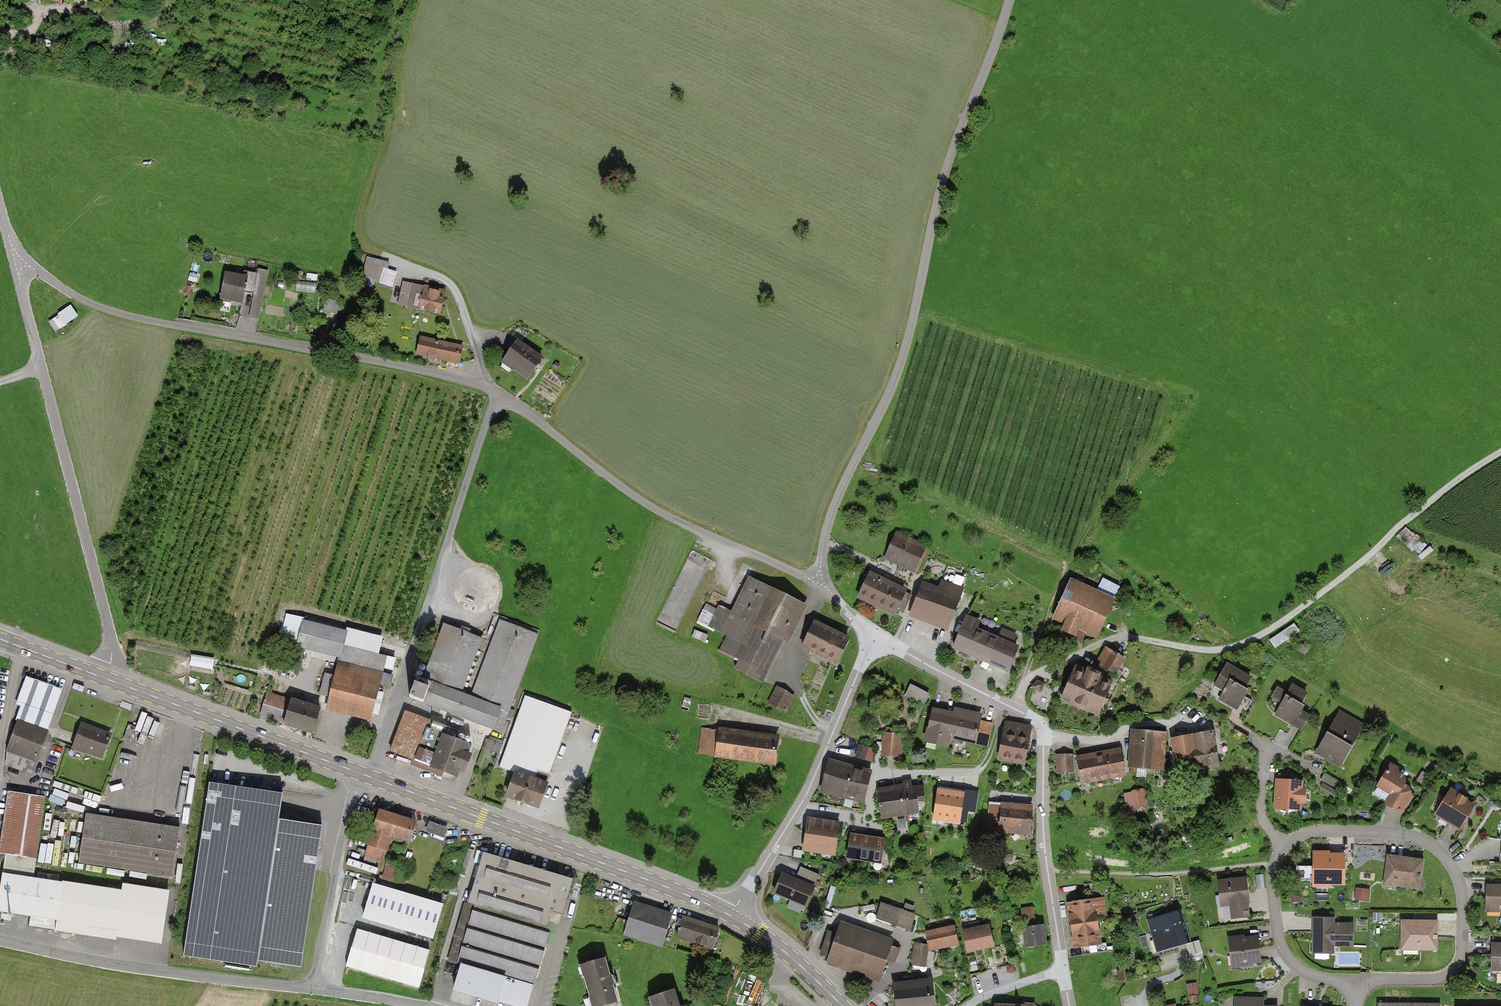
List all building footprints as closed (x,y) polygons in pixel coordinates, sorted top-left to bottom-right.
[(383,261),(369,258),(364,274),(382,279),(380,285),(395,289),(399,272),(382,268),(383,261)] [(253,277),(230,272),(223,301),(247,307),(253,277)] [(452,292),(409,279),(404,298),(424,303),(423,309),(445,315),(452,292)] [(49,320),(56,331),(80,316),(73,305),(49,320)] [(466,345),(426,338),(422,356),(462,364),(466,345)] [(548,359),(524,341),(508,362),(520,371),(522,369),(534,378),(548,359)] [(1406,527),(1399,537),(1421,553),(1428,543),(1406,527)] [(900,532),(888,559),(922,573),(933,546),(900,532)] [(911,590),(876,574),(864,600),(900,616),(911,590)] [(761,680),(782,638),(786,640),(804,604),(749,577),(733,611),(720,604),(718,607),(707,602),(698,621),(728,636),(721,650),(743,660),(739,669),(761,680)] [(1123,599),(1075,577),(1055,618),(1069,625),(1066,631),(1087,641),(1091,634),(1104,640),(1123,599)] [(944,587),(927,581),(915,617),(954,631),(969,588),(946,580),(944,587)] [(419,674),(409,700),(505,736),(543,633),(503,618),(474,695),(464,691),(483,640),(447,626),(428,677),(419,674)] [(1027,638),(969,618),(958,649),(1016,670),(1027,638)] [(348,630),(303,619),(296,646),(338,657),(341,657),(345,645),(348,630)] [(848,641),(814,624),(803,646),(837,663),(848,641)] [(1276,646),(1302,633),(1297,624),(1271,637),(1276,646)] [(341,657),(338,657),(337,660),(384,672),(388,656),(345,645),(341,657)] [(1099,664),(1119,676),(1129,659),(1109,647),(1099,664)] [(193,655),(192,664),(214,668),(216,659),(193,655)] [(328,697),(325,709),(371,721),(384,672),(337,660),(334,675),(325,672),(319,695),(328,697)] [(1231,661),(1217,685),(1228,692),(1221,704),(1241,715),(1262,679),(1231,661)] [(1075,665),(1061,698),(1098,714),(1112,681),(1100,676),(1102,673),(1087,667),(1085,670),(1075,665)] [(385,674),(385,682),(393,683),(393,674),(385,674)] [(1030,688),(1041,692),(1045,683),(1037,680),(1030,688)] [(1282,702),(1275,714),(1301,730),(1310,715),(1301,710),(1304,705),(1302,704),(1309,692),(1292,683),(1287,692),(1277,686),(1271,696),(1282,702)] [(915,684),(908,696),(927,706),(934,693),(915,684)] [(779,687),(771,703),(790,712),(798,696),(779,687)] [(267,691),(259,715),(283,723),(283,725),(312,734),(321,706),(291,696),(290,698),(267,691)] [(574,713),(529,697),(503,767),(521,774),(512,797),(545,809),(554,783),(550,781),(574,713)] [(951,738),(987,747),(993,724),(980,721),(982,714),(954,707),(953,712),(932,707),(924,741),(949,747),(951,738)] [(450,725),(406,709),(389,759),(446,779),(449,772),(462,776),(465,768),(473,771),(479,755),(473,753),(476,744),(447,734),(450,725)] [(1365,725),(1340,710),(1315,753),(1340,767),(1365,725)] [(48,731),(18,720),(7,750),(6,765),(32,774),(48,731)] [(1031,726),(1006,721),(998,759),(1023,764),(1031,726)] [(112,733),(81,722),(77,734),(75,740),(72,748),(102,759),(110,736),(112,733)] [(780,736),(720,728),(716,757),(776,765),(780,736)] [(1249,737),(1235,729),(1232,736),(1245,744),(1247,740),(1249,737)] [(1136,730),(1132,770),(1166,773),(1170,733),(1136,730)] [(883,732),(882,755),(892,756),(902,756),(903,734),(883,732)] [(1221,732),(1177,739),(1182,775),(1227,768),(1221,732)] [(853,764),(830,758),(821,791),(863,802),(872,770),(870,769),(876,748),(859,743),(853,764)] [(1080,756),(1084,782),(1130,776),(1127,749),(1080,756)] [(1076,753),(1057,753),(1058,773),(1077,773),(1076,753)] [(1390,795),(1385,804),(1394,810),(1401,814),(1412,797),(1409,786),(1404,784),(1405,783),(1406,781),(1405,775),(1399,772),(1398,767),(1391,763),(1377,786),(1390,795)] [(1430,775),(1423,771),(1418,778),(1417,780),(1424,785),(1430,775)] [(1341,782),(1324,772),(1322,776),(1320,779),(1337,789),(1341,782)] [(903,784),(877,788),(882,819),(920,813),(919,803),(925,802),(923,784),(912,786),(911,779),(903,781),(903,784)] [(1305,782),(1277,779),(1274,807),(1302,810),(1305,782)] [(258,961),(301,967),(322,824),(279,818),(282,792),(209,781),(183,955),(257,966),(258,961)] [(1451,787),(1434,814),(1454,826),(1460,830),(1476,805),(1467,799),(1468,798),(1451,787)] [(951,790),(938,788),(933,820),(961,824),(961,821),(967,822),(969,812),(976,813),(980,791),(971,790),(965,789),(965,792),(951,790)] [(1148,788),(1134,791),(1137,810),(1151,808),(1148,788)] [(12,791),(2,854),(5,854),(0,889),(0,911),(57,920),(55,930),(115,940),(116,937),(161,943),(168,891),(123,883),(122,890),(33,877),(45,796),(12,791)] [(1037,805),(990,802),(989,823),(1005,824),(1004,833),(1035,835),(1037,805)] [(181,827),(86,814),(79,864),(174,877),(181,827)] [(419,822),(386,814),(377,847),(369,845),(366,858),(389,865),(396,835),(415,840),(419,822)] [(802,850),(835,855),(840,822),(807,817),(804,841),(802,850)] [(429,821),(426,831),(444,837),(447,828),(429,821)] [(885,838),(850,833),(846,858),(881,863),(885,838)] [(801,858),(802,850),(794,849),(793,857),(801,858)] [(1330,851),(1313,850),(1313,866),(1296,866),(1296,880),(1312,880),(1312,887),(1332,887),(1332,885),(1345,886),(1345,867),(1346,853),(1337,853),(1330,853),(1330,851)] [(469,905),(465,904),(449,961),(462,964),(454,988),(514,1005),(528,1005),(550,931),(546,930),(552,912),(563,915),(574,877),(484,851),(469,905)] [(1423,860),(1387,854),(1383,884),(1419,889),(1423,860)] [(389,865),(383,883),(398,887),(403,869),(389,865)] [(796,877),(780,871),(772,892),(808,906),(820,875),(799,867),(798,872),(796,877)] [(1264,887),(1263,875),(1255,875),(1257,888),(1261,888),(1264,887)] [(1247,876),(1218,880),(1221,906),(1229,905),(1231,920),(1250,917),(1248,904),(1250,904),(1247,876)] [(362,916),(433,938),(444,903),(373,882),(372,884),(362,916)] [(1485,912),(1500,912),(1500,910),(1500,883),(1486,883),(1485,912)] [(1369,901),(1370,889),(1357,888),(1356,900),(1369,901)] [(1107,897),(1070,904),(1078,948),(1105,943),(1099,913),(1110,911),(1107,897)] [(634,899),(624,933),(662,945),(672,911),(634,899)] [(885,902),(879,919),(927,936),(933,920),(885,902)] [(1182,909),(1147,919),(1156,952),(1187,944),(1191,943),(1182,909)] [(720,926),(683,914),(676,936),(713,948),(720,926)] [(1334,918),(1313,918),(1313,924),(1312,953),(1335,953),(1335,947),(1353,947),(1353,923),(1334,923),(1334,918)] [(841,931),(829,927),(820,954),(832,958),(830,965),(884,984),(892,960),(898,962),(902,950),(897,948),(900,939),(845,920),(841,931)] [(1438,920),(1400,920),(1400,950),(1438,950),(1438,928),(1438,920)] [(1043,924),(1022,926),(1025,948),(1046,945),(1043,924)] [(357,928),(345,965),(419,987),(430,950),(357,928)] [(987,929),(967,933),(971,951),(991,947),(987,929)] [(1244,935),(1228,937),(1231,968),(1255,965),(1255,963),(1261,963),(1260,953),(1258,935),(1245,937),(1244,935)] [(1191,943),(1187,944),(1190,955),(1202,952),(1199,941),(1191,943)] [(1491,971),(1500,972),(1500,942),(1491,942),(1491,971)] [(918,944),(914,966),(927,968),(931,946),(918,944)] [(580,964),(592,1005),(601,1005),(618,1001),(605,957),(580,964)] [(1196,982),(1187,984),(1189,995),(1198,993),(1196,982)] [(895,987),(897,1005),(935,1005),(933,984),(895,987)] [(650,996),(653,1005),(680,1005),(674,988),(650,996)] [(1196,995),(1189,996),(1190,1004),(1197,1003),(1196,995)] [(1235,997),(1235,1005),(1278,1005),(1263,1005),(1264,998),(1235,997)]
